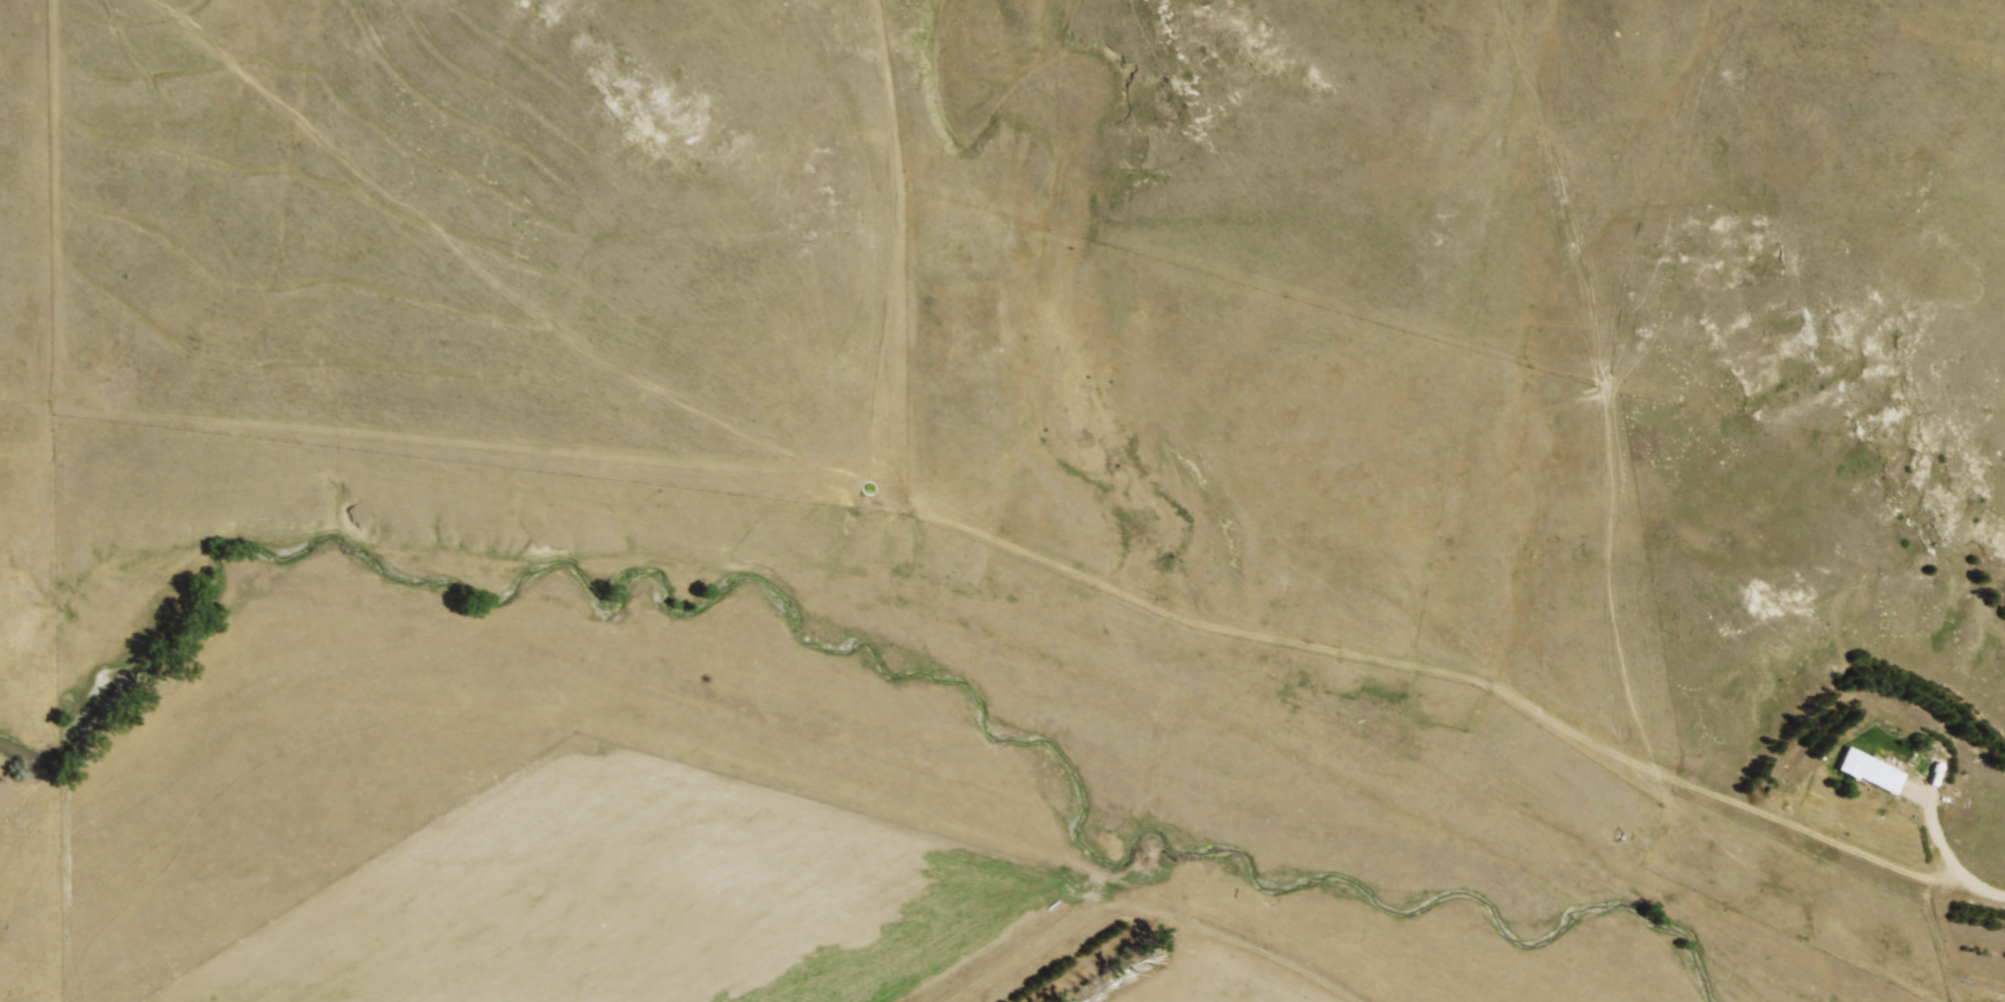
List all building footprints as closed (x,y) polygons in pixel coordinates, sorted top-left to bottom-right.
[(1895,794),(1904,772),(1847,748),(1838,769),(1895,794)]
